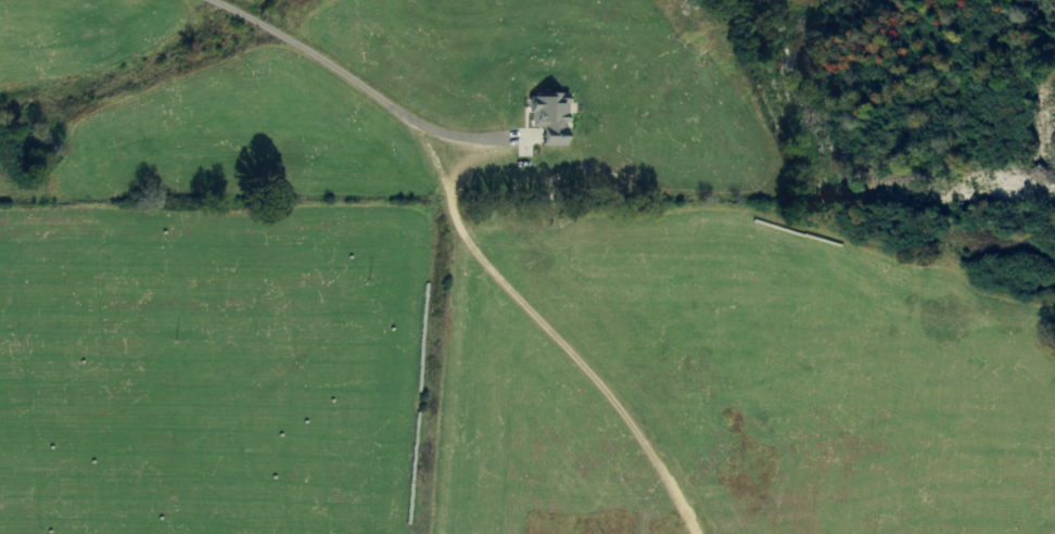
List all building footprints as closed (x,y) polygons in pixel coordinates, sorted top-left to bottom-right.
[(534,129),(548,129),(549,147),(571,146),(570,94),(532,95),(534,129)]
